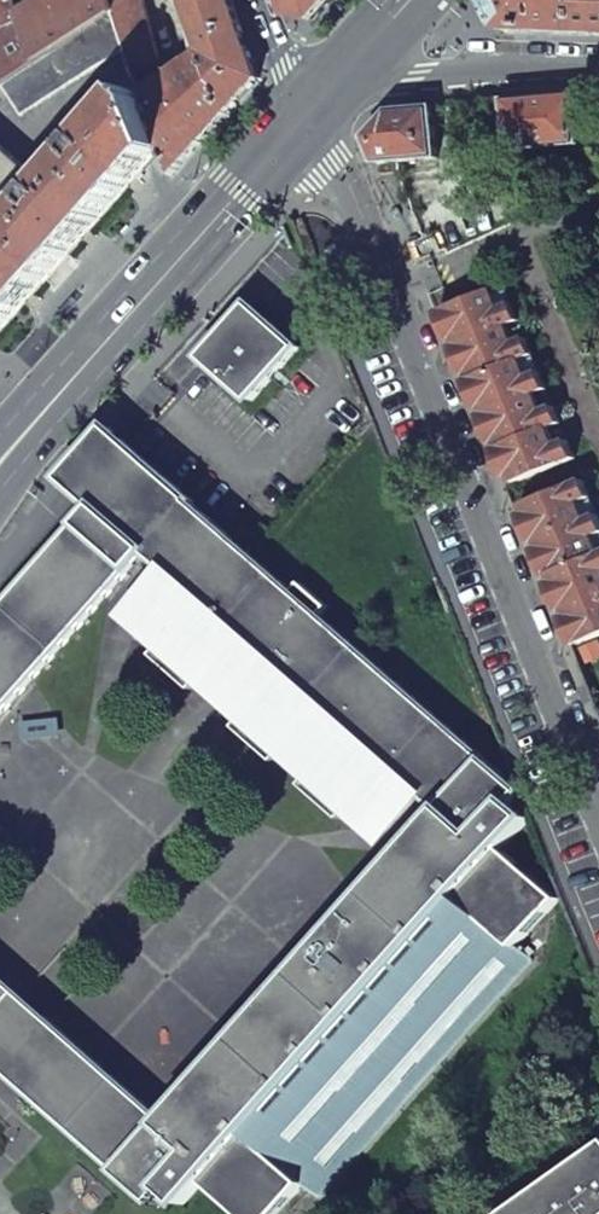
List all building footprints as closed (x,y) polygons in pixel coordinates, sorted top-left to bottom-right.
[(37,62),(15,0),(0,0),(0,86),(37,62)] [(37,62),(116,13),(112,0),(15,0),(37,62)] [(116,13),(140,82),(161,67),(144,0),(112,0),(116,13)] [(195,23),(204,52),(226,117),(261,80),(233,0),(187,0),(195,23)] [(289,17),(312,22),(331,0),(284,0),(289,17)] [(598,35),(598,0),(492,0),(505,32),(582,34),(598,35)] [(0,86),(0,144),(33,173),(22,186),(37,199),(133,90),(147,103),(144,95),(140,82),(116,13),(37,62),(0,86)] [(204,52),(144,95),(147,103),(163,149),(172,177),(204,142),(226,117),(204,52)] [(41,286),(68,256),(96,225),(143,171),(163,149),(147,103),(133,90),(37,199),(22,186),(33,173),(0,144),(0,333),(41,286)] [(580,144),(582,95),(508,102),(511,150),(580,144)] [(439,159),(434,108),(391,112),(366,139),(373,155),(377,165),(439,159)] [(493,286),(489,275),(472,281),(477,293),(493,286)] [(494,291),(443,311),(455,341),(457,346),(508,327),(520,322),(513,305),(506,287),(494,291)] [(251,305),(204,359),(253,401),(300,348),(251,305)] [(508,327),(457,346),(468,373),(471,380),(522,360),(534,356),(527,339),(520,322),(508,327)] [(522,360),(471,380),(481,406),(484,414),(535,395),(547,390),(541,373),(534,356),(522,360)] [(535,395),(484,414),(495,442),(498,448),(549,429),(561,425),(554,408),(547,390),(535,395)] [(549,429),(498,448),(509,476),(512,484),(575,459),(568,442),(561,425),(549,429)] [(167,1195),(183,1210),(204,1188),(234,1213),(278,1213),(556,902),(502,853),(529,823),(513,809),(524,797),(323,619),(330,611),(304,586),(295,595),(194,506),(196,504),(179,489),(147,460),(129,444),(111,428),(63,483),(97,512),(83,529),(0,622),(0,720),(104,603),(148,554),(442,815),(398,864),(398,865),(166,1126),(0,978),(0,1069),(156,1208),(167,1195)] [(584,482),(521,507),(524,515),(535,542),(586,521),(598,516),(591,499),(584,482)] [(535,542),(539,550),(549,577),(598,555),(598,520),(598,516),(586,521),(535,542)] [(231,653),(199,687),(241,725),(273,689),(312,724),(280,759),(306,783),(339,747),(378,782),(345,818),(398,864),(442,815),(148,554),(104,603),(160,653),(192,618),(231,653)] [(563,611),(598,595),(598,555),(549,577),(553,585),(563,611)] [(577,645),(598,636),(598,595),(563,611),(566,618),(577,645)] [(199,687),(231,653),(192,618),(160,653),(156,657),(195,692),(199,687)] [(237,730),(276,764),(280,759),(312,724),(273,689),(241,725),(237,730)] [(339,747),(306,783),(302,786),(341,822),(345,818),(378,782),(339,747)] [(508,1213),(598,1213),(598,1149),(508,1213)]
